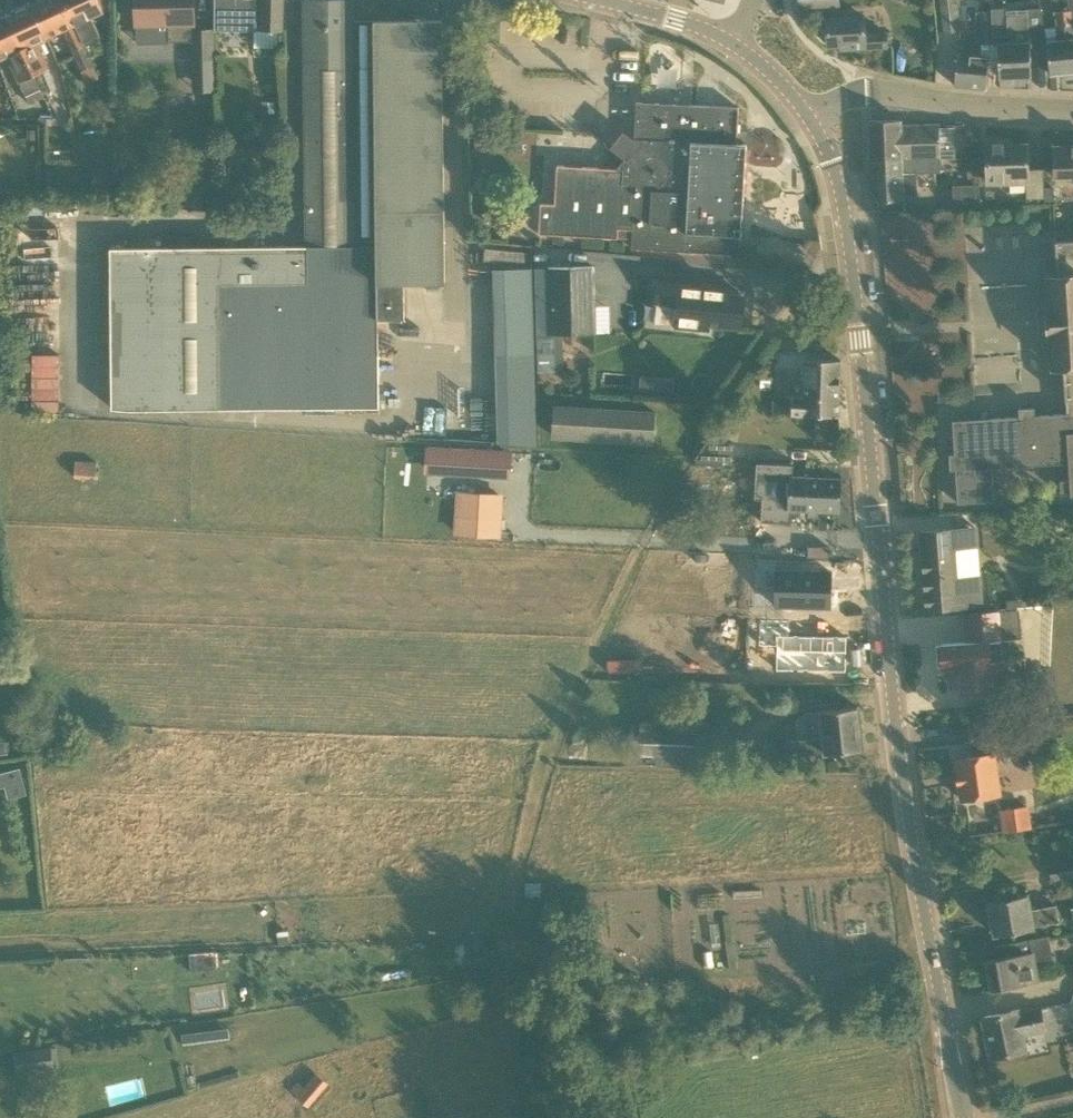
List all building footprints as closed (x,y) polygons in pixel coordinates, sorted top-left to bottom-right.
[(47,36),(66,28),(68,34),(67,35),(83,70),(81,70),(87,83),(99,77),(90,56),(83,41),(64,0),(35,0),(31,2),(47,36)] [(83,41),(100,33),(92,16),(104,10),(99,0),(64,0),(83,41)] [(306,21),(308,247),(112,248),(114,409),(134,410),(381,408),(380,354),(379,354),(379,350),(391,350),(391,338),(379,338),(379,318),(406,317),(405,282),(445,281),(443,18),(438,18),(438,0),(306,0),(306,21)] [(132,6),(137,6),(137,24),(169,24),(169,42),(195,41),(195,59),(214,59),(214,29),(195,29),(194,0),(132,0),(132,6)] [(257,0),(223,0),(222,28),(237,29),(238,11),(256,11),(257,0)] [(262,28),(283,29),(283,0),(262,0),(262,28)] [(955,3),(954,0),(940,0),(944,31),(960,30),(957,3),(955,3)] [(1044,27),(1046,34),(1047,41),(1050,73),(1072,71),(1072,0),(1068,0),(1070,10),(1055,11),(1056,26),(1044,27)] [(37,41),(47,36),(31,2),(6,13),(34,74),(49,67),(37,41)] [(998,43),(999,67),(1000,76),(1032,74),(1030,40),(1029,40),(1029,35),(1046,34),(1044,27),(1041,8),(1027,8),(1027,14),(1008,15),(1007,7),(992,8),(992,10),(990,10),(994,43),(998,43)] [(976,40),(959,38),(955,84),(987,87),(990,56),(981,55),(983,43),(994,43),(990,10),(976,11),(976,40)] [(8,54),(20,81),(26,94),(40,88),(34,74),(6,13),(0,16),(0,58),(8,54)] [(842,48),(864,47),(887,45),(887,32),(866,33),(865,16),(828,18),(829,44),(842,44),(842,48)] [(58,86),(49,67),(34,74),(40,88),(43,93),(58,86)] [(739,107),(676,103),(637,101),(635,139),(638,141),(617,168),(558,165),(555,205),(540,204),(538,234),(633,239),(632,248),(740,253),(741,235),(742,235),(744,213),(747,143),(737,143),(739,107)] [(941,158),(940,124),(902,124),(902,119),(869,120),(871,159),(902,159),(920,158),(941,158)] [(1044,198),(1044,187),(1044,168),(1028,169),(1027,144),(1010,144),(1010,140),(988,140),(988,183),(1011,182),(1011,178),(1027,178),(1027,198),(1044,198)] [(761,172),(780,172),(779,143),(760,144),(761,172)] [(1072,179),(1072,145),(1053,145),(1054,170),(1071,169),(1071,179),(1072,179)] [(918,195),(917,173),(941,172),(941,158),(920,158),(902,159),(871,159),(872,201),(905,200),(904,195),(918,195)] [(954,202),(980,201),(980,184),(953,185),(954,202)] [(757,185),(757,203),(773,204),(774,185),(757,185)] [(1058,241),(1058,240),(1056,240),(1056,243),(1058,275),(1051,276),(1051,275),(1049,276),(1049,278),(1051,310),(1049,310),(1050,317),(1054,317),(1054,325),(1050,325),(1051,332),(1053,332),(1055,364),(1054,364),(1054,366),(1057,366),(1057,365),(1064,365),(1066,398),(1066,400),(1068,400),(1068,399),(1070,399),(1071,412),(1036,415),(1035,407),(1019,408),(1020,416),(953,420),(955,453),(950,453),(951,469),(956,469),(958,502),(994,500),(992,467),(1069,462),(1070,479),(1060,479),(1061,493),(1071,493),(1071,495),(1072,495),(1072,240),(1058,241)] [(542,247),(543,265),(568,263),(566,246),(542,247)] [(595,332),(595,330),(593,266),(557,266),(549,267),(551,327),(551,328),(551,334),(591,332),(595,332)] [(536,443),(535,353),(533,267),(528,267),(495,268),(497,354),(499,443),(536,443)] [(746,296),(727,294),(727,288),(659,281),(657,302),(678,304),(676,325),(710,328),(711,323),(743,326),(746,296)] [(841,359),(837,359),(805,358),(804,397),(775,395),(775,412),(803,414),(839,415),(841,359)] [(33,407),(61,407),(61,376),(33,376),(33,407)] [(661,380),(660,394),(673,395),(674,380),(661,380)] [(554,406),(553,435),(655,441),(657,412),(554,406)] [(706,442),(696,458),(733,460),(734,443),(706,442)] [(510,453),(430,448),(429,469),(509,473),(510,453)] [(98,461),(75,460),(74,478),(97,479),(98,461)] [(841,478),(819,477),(767,474),(767,470),(743,469),(743,471),(750,481),(757,494),(765,494),(765,508),(840,511),(841,478)] [(454,531),(493,533),(495,493),(456,491),(454,531)] [(927,610),(949,608),(981,606),(979,576),(958,578),(956,548),(977,547),(976,526),(921,530),(927,610)] [(818,554),(818,556),(829,557),(829,555),(830,546),(819,546),(818,554)] [(777,569),(777,605),(830,606),(831,570),(777,569)] [(992,679),(1004,678),(1003,658),(1012,654),(1010,637),(1023,636),(1020,608),(966,612),(968,641),(942,643),(942,644),(942,646),(938,650),(939,659),(943,663),(944,663),(944,665),(943,665),(943,666),(946,665),(946,673),(947,673),(951,675),(952,684),(962,683),(963,691),(993,689),(992,679)] [(768,632),(767,669),(839,671),(839,634),(768,632)] [(788,756),(840,750),(862,748),(858,706),(822,710),(825,736),(786,740),(788,756)] [(1001,793),(993,738),(1008,736),(1006,717),(968,722),(970,741),(972,741),(974,755),(956,758),(962,798),(1001,793)] [(702,730),(680,729),(660,728),(658,755),(701,757),(702,730)] [(11,797),(30,793),(23,766),(0,771),(0,786),(8,784),(11,797)] [(1004,829),(1028,826),(1026,808),(1001,811),(1004,829)] [(1072,878),(1072,863),(1049,866),(1051,881),(1072,878)] [(995,933),(1017,929),(1035,926),(1059,921),(1056,904),(1032,909),(1029,892),(989,900),(990,904),(987,907),(988,914),(992,916),(995,933)] [(992,989),(1038,980),(1034,960),(1052,957),(1048,935),(995,945),(995,946),(998,946),(1000,958),(987,960),(992,989)] [(1023,1034),(1045,1029),(1041,1008),(1025,1012),(1025,1009),(1018,1010),(1018,1009),(983,1016),(992,1056),(1026,1049),(1023,1034)] [(21,1069),(58,1065),(56,1044),(19,1049),(21,1069)] [(312,1103),(332,1080),(320,1069),(307,1084),(300,1078),(293,1086),(312,1103)]
